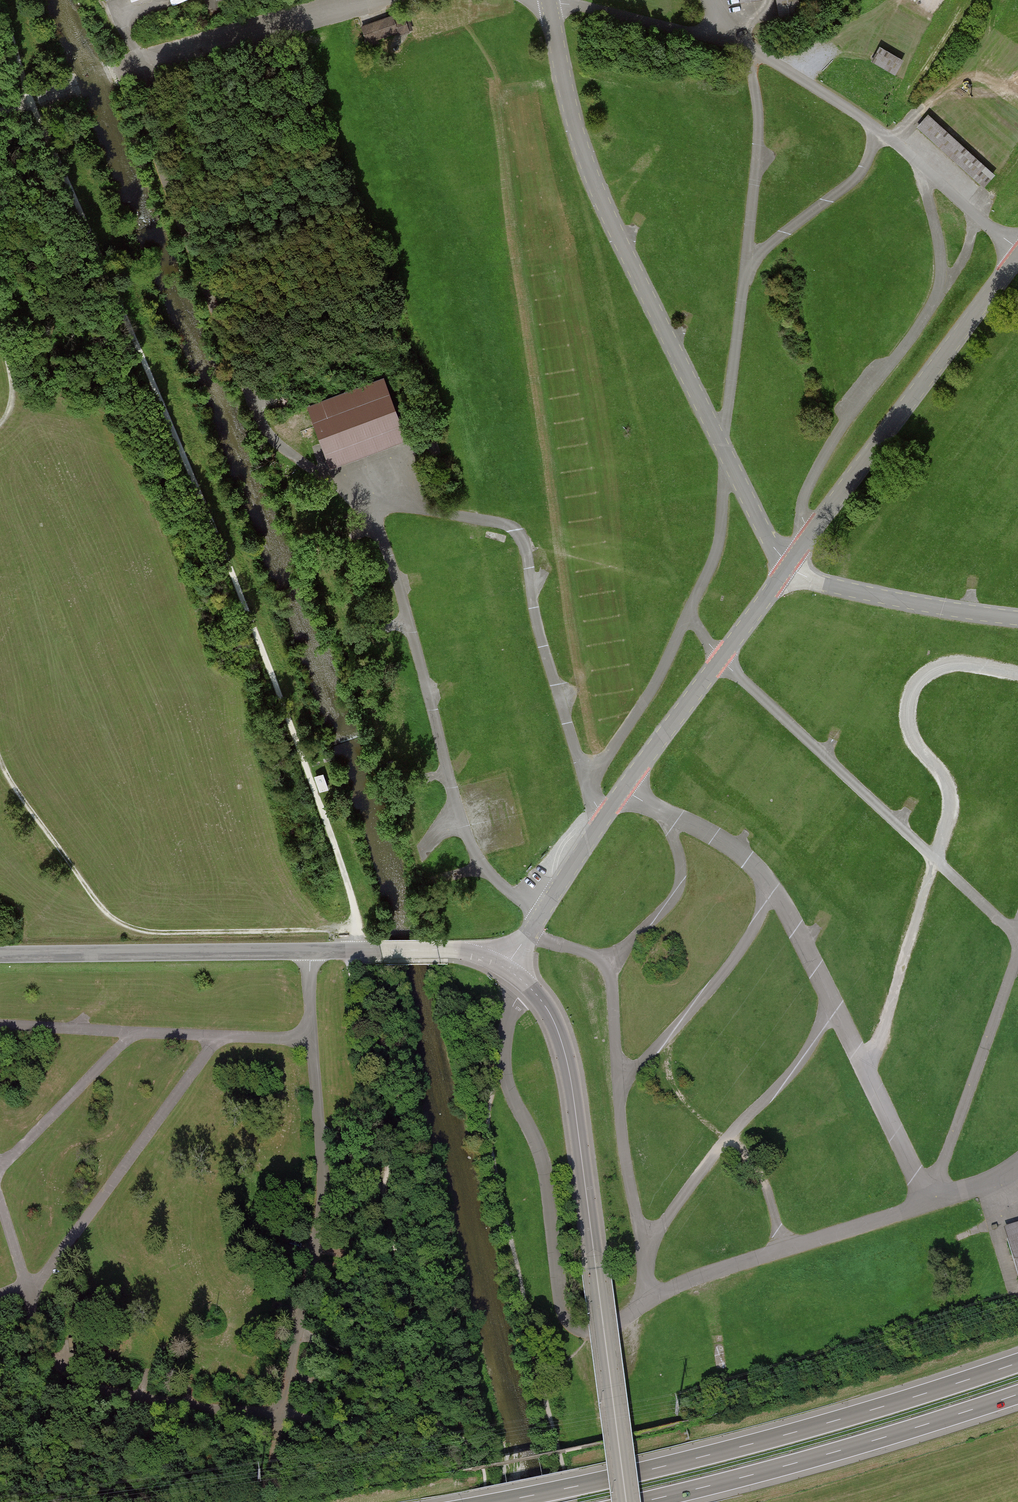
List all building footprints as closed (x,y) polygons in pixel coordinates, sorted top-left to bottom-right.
[(778,20),(800,17),(798,0),(776,0),(778,20)] [(360,23),(367,45),(412,31),(405,10),(360,23)] [(901,63),(879,50),(872,61),(894,74),(901,63)] [(918,127),(982,186),(993,174),(928,116),(918,127)] [(383,379),(307,407),(331,471),(407,443),(383,379)] [(322,775),(316,777),(320,790),(321,789),(327,788),(322,775)]
